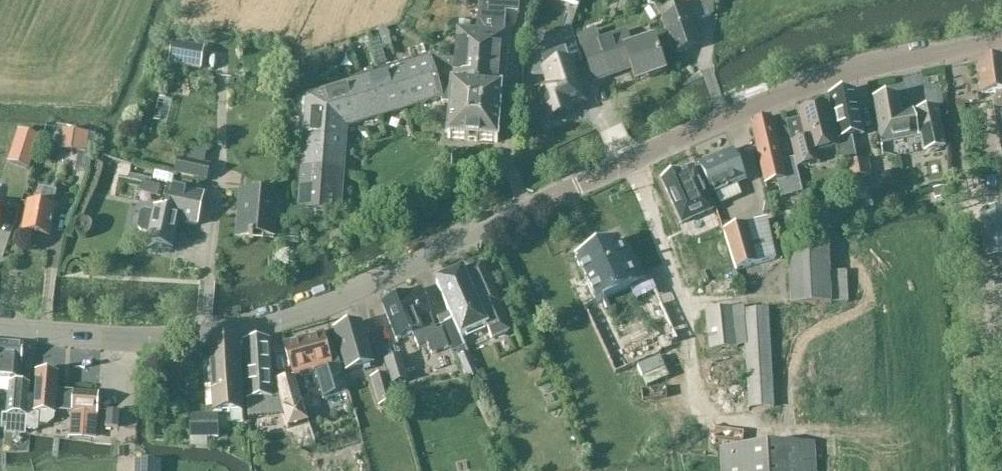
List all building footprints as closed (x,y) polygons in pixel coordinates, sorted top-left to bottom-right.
[(504,33),(506,14),(518,14),(519,0),(479,0),(477,32),(470,32),(459,31),(457,31),(455,45),(453,61),(437,60),(435,56),(306,95),(297,212),(341,215),(348,129),(441,100),(443,103),(449,104),(446,140),(498,144),(502,89),(505,34),(504,33)] [(578,9),(581,0),(550,0),(578,9)] [(702,20),(715,15),(714,0),(695,0),(696,3),(661,15),(675,55),(700,47),(692,24),(702,20)] [(460,23),(459,31),(470,32),(471,24),(460,23)] [(597,30),(578,37),(594,84),(630,72),(635,84),(666,74),(654,38),(631,46),(626,32),(600,40),(597,30)] [(168,65),(201,70),(204,48),(172,43),(168,65)] [(977,63),(981,95),(991,94),(994,109),(1001,108),(1001,102),(1001,99),(1001,59),(977,63)] [(550,87),(538,91),(548,121),(571,114),(569,108),(584,103),(571,62),(570,62),(545,70),(544,70),(550,87)] [(317,76),(303,80),(306,89),(319,85),(317,76)] [(850,139),(862,136),(853,93),(830,98),(842,163),(854,161),(850,139)] [(881,143),(918,136),(913,112),(902,113),(897,95),(873,99),(881,143)] [(818,153),(839,147),(829,106),(800,113),(807,141),(794,145),(799,168),(821,163),(818,153)] [(915,111),(924,151),(944,147),(935,107),(915,111)] [(796,159),(781,162),(771,118),(751,124),(765,185),(778,183),(781,197),(802,193),(796,159)] [(89,134),(63,130),(60,151),(79,154),(76,174),(89,176),(95,137),(89,136),(89,134)] [(24,132),(14,162),(29,167),(39,137),(24,132)] [(179,145),(176,160),(179,161),(176,175),(207,182),(210,167),(188,163),(191,147),(179,145)] [(732,149),(698,165),(700,168),(712,196),(715,194),(721,206),(742,197),(737,185),(747,180),(732,149)] [(868,163),(845,168),(847,182),(863,179),(871,177),(868,163)] [(168,182),(170,171),(152,166),(149,177),(168,182)] [(693,167),(661,182),(680,224),(714,209),(693,167)] [(131,174),(129,180),(143,183),(151,185),(152,179),(131,174)] [(863,179),(847,182),(851,201),(867,198),(863,179)] [(200,213),(204,195),(167,187),(163,210),(154,208),(152,214),(145,212),(140,215),(138,226),(141,230),(149,232),(146,246),(173,252),(178,224),(197,227),(200,213)] [(946,190),(935,191),(936,200),(947,199),(946,190)] [(56,210),(53,209),(56,194),(43,191),(40,206),(27,203),(22,234),(50,240),(56,210)] [(283,221),(285,200),(278,199),(278,196),(241,193),(238,238),(250,239),(249,242),(253,242),(254,237),(274,239),(276,220),(283,221)] [(982,209),(985,259),(1001,258),(1001,208),(982,209)] [(823,215),(812,217),(814,228),(825,226),(823,215)] [(736,272),(775,260),(767,221),(748,226),(724,234),(736,272)] [(296,222),(288,222),(288,232),(296,232),(296,222)] [(639,285),(617,238),(574,259),(595,304),(639,285)] [(846,272),(830,273),(828,241),(788,243),(791,305),(831,304),(848,303),(846,272)] [(491,341),(508,334),(481,266),(474,268),(438,284),(449,310),(450,313),(444,316),(447,322),(439,326),(440,327),(441,326),(452,353),(456,352),(469,382),(478,377),(464,348),(465,348),(463,344),(462,339),(488,328),(491,341)] [(639,285),(632,288),(638,300),(656,291),(651,279),(639,285)] [(434,327),(431,316),(421,289),(408,294),(382,304),(396,341),(412,334),(418,349),(428,346),(431,355),(449,349),(452,353),(441,326),(440,327),(441,330),(436,332),(434,327)] [(374,365),(373,363),(362,322),(333,330),(345,373),(374,365)] [(323,335),(284,346),(293,377),(295,377),(311,372),(315,371),(323,401),(348,393),(341,367),(333,370),(326,345),(323,335)] [(245,400),(272,398),(269,340),(243,342),(245,400)] [(243,424),(243,414),(239,341),(209,344),(212,415),(230,415),(230,424),(243,424)] [(11,380),(11,384),(9,384),(7,416),(27,418),(28,418),(29,397),(30,385),(19,385),(23,344),(0,343),(0,380),(11,380)] [(401,357),(385,361),(392,387),(408,382),(401,357)] [(55,415),(59,375),(35,372),(33,397),(29,397),(28,418),(27,418),(26,431),(39,432),(39,426),(49,426),(55,421),(55,415)] [(387,375),(371,380),(380,409),(396,404),(387,375)] [(298,404),(295,384),(278,387),(282,407),(298,404)] [(99,395),(74,393),(70,439),(96,441),(99,395)] [(285,414),(291,427),(305,420),(299,407),(285,414)] [(119,430),(120,414),(108,412),(106,429),(119,430)] [(218,415),(212,415),(190,415),(190,439),(218,439),(218,415)] [(134,470),(160,470),(160,463),(134,462),(134,470)]
